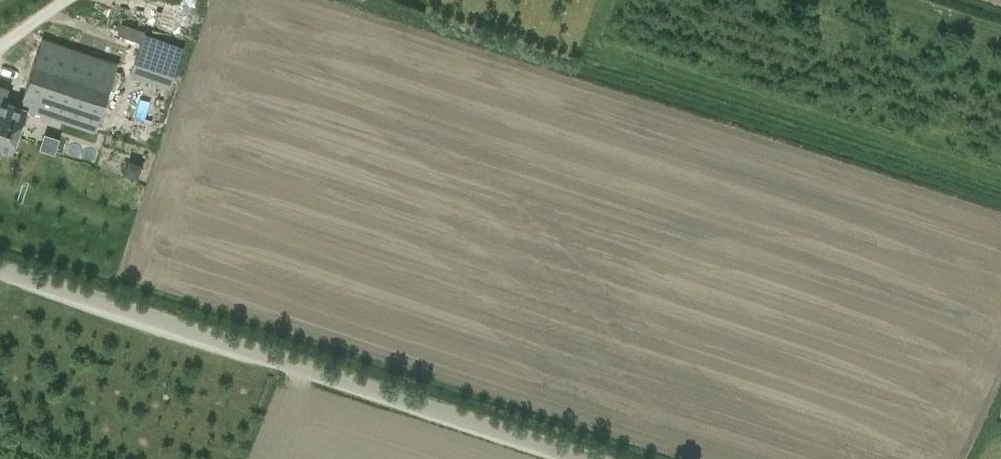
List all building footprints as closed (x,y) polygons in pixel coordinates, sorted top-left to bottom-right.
[(145,34),(132,73),(170,86),(184,47),(145,34)] [(119,62),(43,37),(20,105),(6,100),(10,88),(0,84),(0,144),(13,149),(27,108),(96,131),(119,62)] [(130,160),(126,172),(138,176),(142,164),(130,160)]
